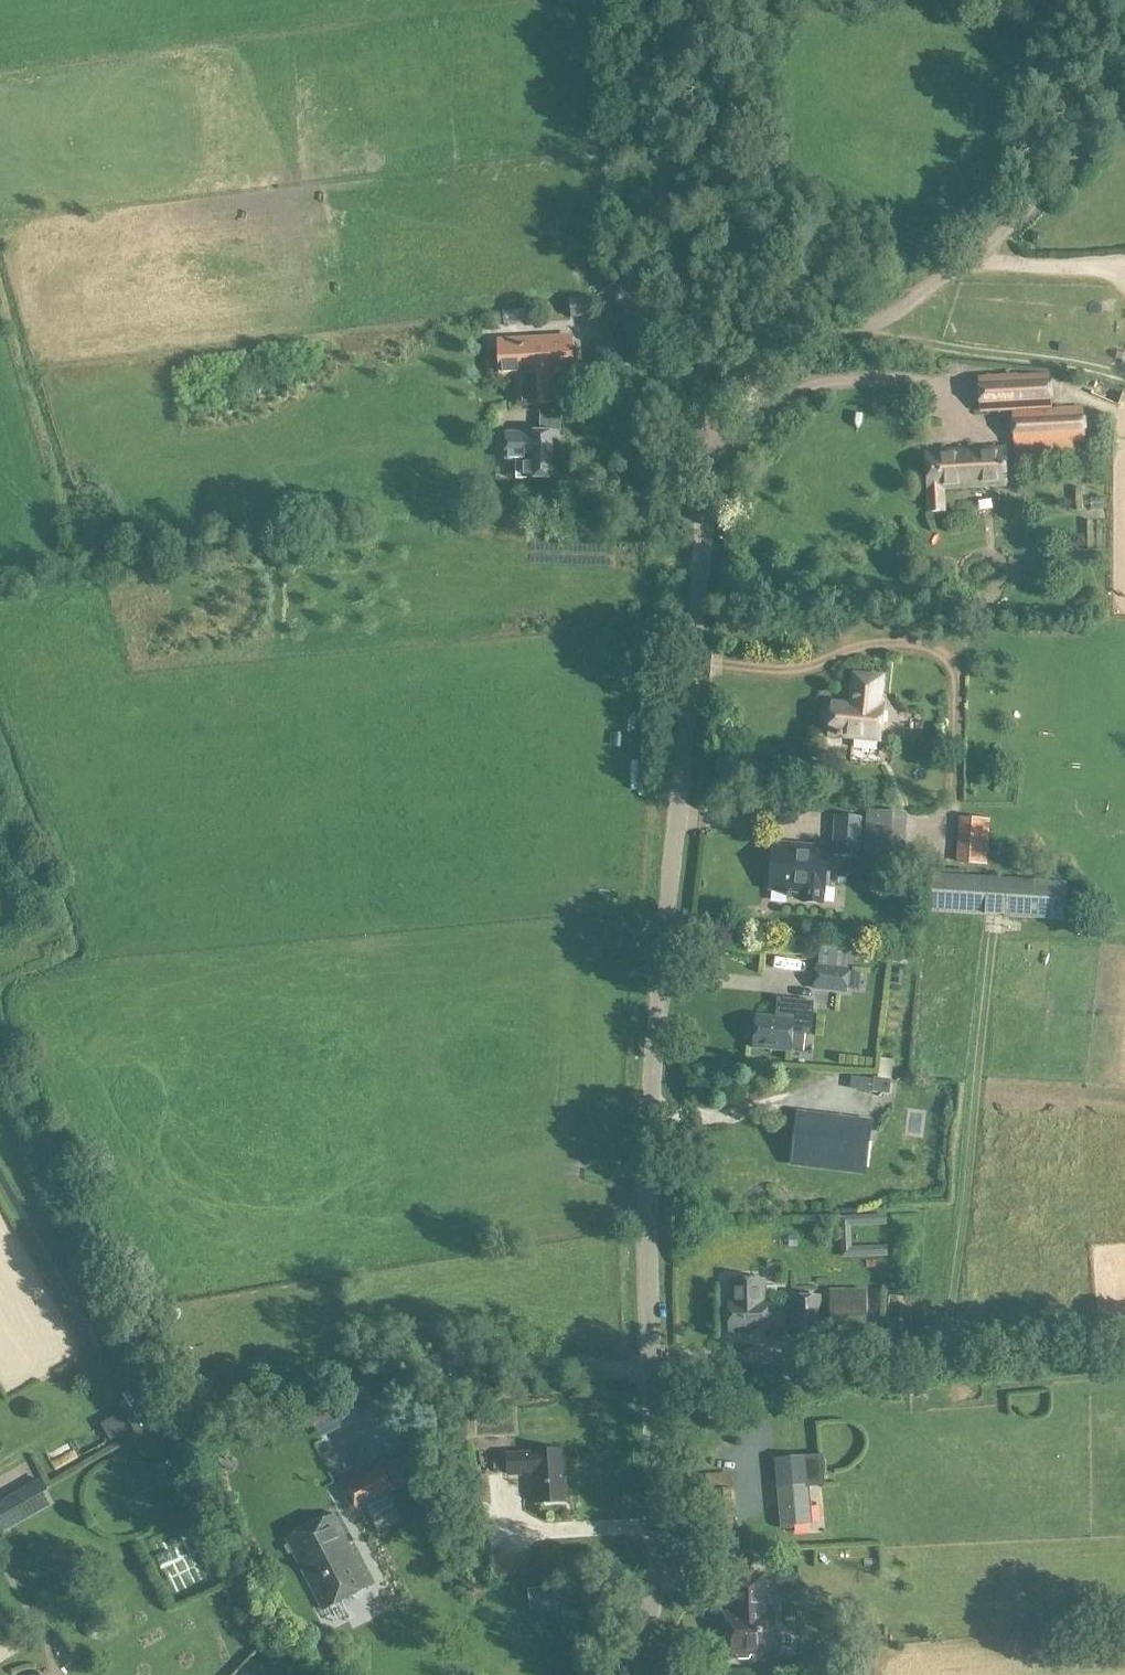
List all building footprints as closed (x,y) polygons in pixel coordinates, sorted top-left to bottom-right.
[(518,409),(566,405),(565,376),(575,375),(573,337),(498,341),(499,379),(516,379),(518,409)] [(1051,377),(980,380),(981,411),(1052,408),(1051,377)] [(1012,413),(1014,447),(1087,443),(1085,409),(1012,413)] [(525,480),(559,480),(560,459),(566,459),(566,440),(561,440),(561,435),(525,434),(525,436),(508,435),(508,461),(525,461),(525,480)] [(927,453),(929,490),(930,513),(944,512),(943,489),(1006,486),(1005,449),(927,453)] [(830,736),(882,741),(885,709),(882,709),(885,678),(855,675),(853,703),(833,701),(830,736)] [(867,812),(864,870),(904,873),(908,815),(867,812)] [(836,817),(833,857),(862,859),(865,818),(836,817)] [(775,861),(772,890),(806,893),(805,903),(825,905),(830,851),(777,846),(776,861),(775,861)] [(930,873),(927,914),(1067,922),(1068,882),(930,873)] [(849,971),(818,968),(816,990),(847,993),(849,971)] [(793,1034),(812,1036),(815,1003),(778,999),(776,1019),(760,1017),(757,1048),(792,1051),(793,1034)] [(875,1080),(873,1092),(890,1095),(892,1081),(878,1079),(875,1079),(875,1080)] [(832,1168),(854,1171),(865,1172),(869,1142),(871,1124),(799,1115),(793,1163),(815,1166),(832,1168)] [(730,1280),(730,1290),(730,1334),(768,1334),(767,1280),(730,1280)] [(867,1290),(831,1290),(831,1332),(868,1331),(867,1290)] [(792,1297),(792,1330),(823,1330),(822,1296),(792,1297)] [(358,1419),(349,1401),(310,1420),(317,1435),(333,1427),(335,1431),(358,1419)] [(476,1438),(518,1436),(516,1408),(474,1410),(476,1438)] [(525,1537),(526,1511),(522,1499),(522,1486),(536,1482),(508,1482),(506,1473),(506,1463),(500,1444),(488,1443),(488,1465),(496,1491),(496,1507),(505,1537),(525,1537)] [(510,1476),(538,1475),(539,1503),(565,1501),(563,1451),(508,1454),(510,1476)] [(407,1458),(385,1470),(383,1467),(345,1486),(358,1514),(398,1493),(420,1481),(407,1458)] [(44,1482),(0,1507),(0,1538),(57,1507),(44,1482)] [(812,1524),(809,1485),(781,1487),(784,1526),(812,1524)] [(734,1528),(731,1490),(707,1491),(710,1530),(734,1528)] [(288,1540),(324,1609),(371,1586),(335,1516),(288,1540)] [(767,1575),(734,1575),(734,1605),(739,1605),(739,1613),(724,1614),(725,1636),(733,1636),(734,1655),(778,1654),(777,1613),(768,1613),(767,1575)] [(799,1575),(778,1575),(778,1593),(800,1593),(800,1599),(826,1598),(826,1580),(799,1581),(799,1575)] [(558,1586),(530,1589),(532,1608),(560,1605),(558,1586)] [(518,1674),(541,1674),(538,1667),(518,1674)]
